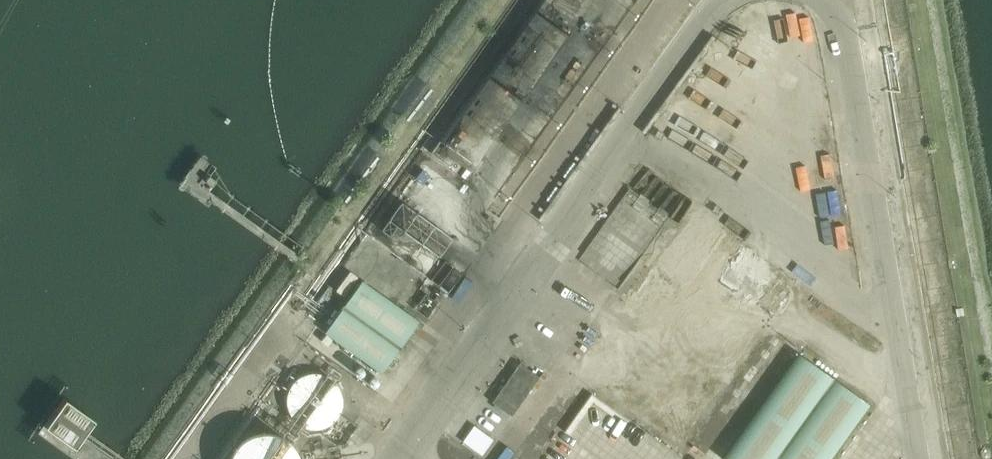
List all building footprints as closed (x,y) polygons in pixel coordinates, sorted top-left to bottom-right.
[(547,29),(560,41),(577,23),(561,8),(550,20),(553,23),(547,29)] [(487,179),(468,168),(462,178),(480,190),(487,179)] [(364,281),(326,334),(384,375),(421,322),(364,281)] [(577,328),(559,362),(581,374),(599,339),(577,328)] [(724,458),(829,458),(869,404),(799,354),(724,458)] [(513,416),(539,378),(520,365),(494,403),(513,416)] [(340,408),(341,403),(340,398),(338,393),(336,388),(333,384),(329,381),(324,378),(319,377),(314,376),(308,377),(303,378),(299,381),(295,384),(291,388),(289,393),(287,398),(287,403),(287,408),(289,413),(291,418),(295,422),(299,426),(303,428),(308,430),(314,430),(319,429),(324,428),(329,425),(333,422),(336,418),(338,413),(340,408)] [(78,449),(97,422),(67,401),(47,428),(78,449)] [(464,441),(485,454),(496,437),(475,424),(464,441)] [(294,455),(290,449),(285,445),(279,442),(272,439),(266,438),(259,439),(253,440),(246,443),(241,447),(236,452),(233,458),(232,458),(296,458),(294,455)]
